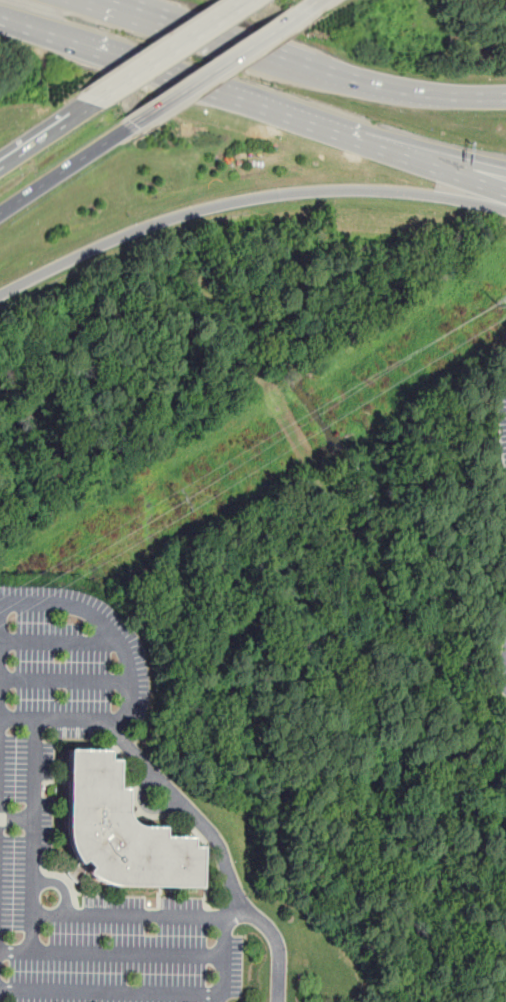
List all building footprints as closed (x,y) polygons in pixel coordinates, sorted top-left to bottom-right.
[(198,886),(197,846),(188,847),(188,838),(160,837),(160,827),(135,825),(124,817),(121,788),(113,789),(113,759),(105,760),(104,749),(65,750),(63,840),(74,863),(84,872),(91,877),(117,884),(198,886)]
